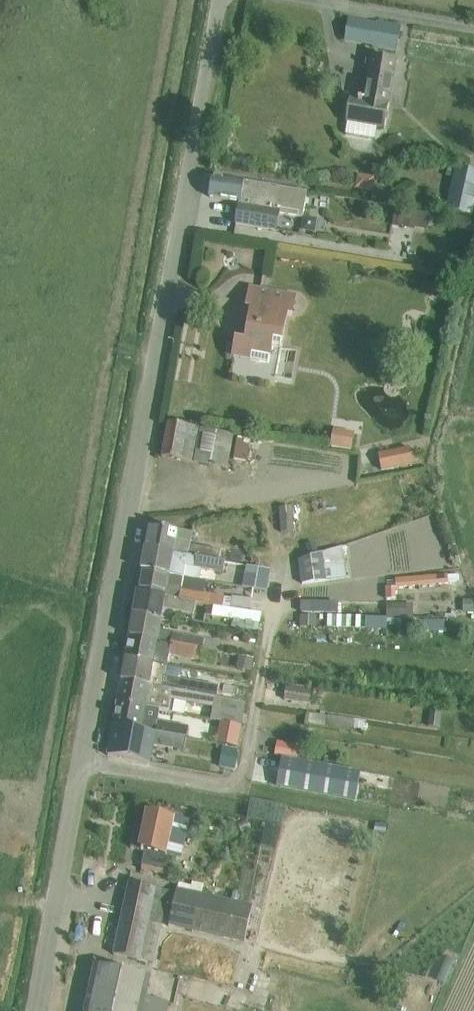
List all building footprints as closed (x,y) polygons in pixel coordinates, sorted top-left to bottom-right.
[(376,22),(371,48),(397,52),(401,26),(376,22)] [(384,129),(395,61),(370,56),(362,101),(349,99),(345,122),(346,123),(344,134),(374,139),(376,128),(384,129)] [(446,211),(472,216),(473,205),(473,174),(455,170),(446,211)] [(306,192),(212,177),(208,197),(238,202),(235,224),(275,231),(278,214),(302,218),(306,192)] [(396,211),(393,230),(413,233),(416,215),(396,211)] [(267,363),(270,346),(280,348),(286,315),(290,316),(294,296),(249,288),(246,308),(250,309),(245,341),(235,339),(232,357),(267,363)] [(226,469),(232,436),(210,431),(210,430),(167,423),(161,457),(226,469)] [(333,430),(330,447),(350,450),(353,433),(333,430)] [(250,438),(236,436),(232,458),(245,460),(250,438)] [(408,447),(390,451),(390,453),(394,469),(411,465),(408,449),(408,447)] [(291,508),(278,509),(280,534),(293,533),(291,508)] [(148,526),(144,548),(172,553),(217,561),(219,553),(188,547),(190,533),(148,526)] [(317,552),(315,544),(305,547),(308,555),(317,552)] [(310,560),(298,562),(301,584),(346,578),(342,547),(310,560)] [(144,548),(140,570),(168,575),(181,577),(182,577),(196,580),(198,570),(222,574),(224,562),(217,561),(172,553),(144,548)] [(246,567),(242,588),(265,593),(269,572),(246,567)] [(140,570),(136,593),(196,604),(219,608),(220,599),(179,591),(180,588),(182,577),(181,577),(168,575),(140,570)] [(447,583),(446,576),(395,580),(396,587),(447,583)] [(467,597),(461,583),(453,587),(458,600),(467,597)] [(393,589),(385,589),(385,600),(394,600),(393,589)] [(136,593),(133,614),(160,619),(162,610),(194,616),(196,604),(136,593)] [(230,601),(228,608),(249,611),(250,601),(230,599),(230,601)] [(472,601),(462,601),(462,614),(472,615),(472,601)] [(336,602),(300,602),(300,613),(327,613),(336,614),(336,602)] [(409,618),(410,605),(386,605),(386,617),(409,618)] [(206,617),(231,620),(230,628),(257,632),(259,614),(207,607),(206,617)] [(132,615),(128,636),(156,642),(200,649),(217,652),(219,643),(202,640),(158,632),(160,619),(133,614),(132,615)] [(316,615),(300,615),(300,626),(316,627),(316,615)] [(327,615),(327,628),(385,630),(385,616),(327,615)] [(443,622),(423,622),(423,633),(443,633),(443,622)] [(128,636),(124,658),(124,659),(152,664),(165,666),(167,654),(198,660),(198,657),(200,649),(156,642),(128,636)] [(200,649),(198,657),(216,660),(217,652),(200,649)] [(238,656),(235,670),(250,672),(252,658),(238,656)] [(124,659),(120,681),(148,686),(214,698),(216,689),(163,679),(165,666),(152,664),(124,659)] [(120,681),(116,703),(144,708),(167,712),(169,700),(211,708),(209,720),(219,722),(237,725),(241,703),(220,699),(214,698),(148,686),(120,681)] [(228,684),(225,700),(249,704),(251,688),(228,684)] [(310,691),(285,688),(283,701),(308,704),(310,691)] [(116,703),(112,725),(140,730),(173,736),(185,738),(187,729),(142,720),(144,708),(116,703)] [(442,707),(430,705),(427,726),(439,728),(442,707)] [(306,713),(304,725),(326,728),(327,716),(306,713)] [(354,720),(352,728),(362,730),(363,722),(354,720)] [(219,722),(215,743),(233,747),(237,725),(219,722)] [(112,725),(107,755),(148,763),(151,747),(171,751),(173,736),(140,730),(112,725)] [(276,741),(274,754),(287,756),(296,758),(299,745),(276,741)] [(222,745),(218,765),(232,767),(236,748),(222,745)] [(283,757),(278,786),(354,800),(359,771),(283,757)] [(138,812),(130,849),(143,852),(140,865),(165,871),(168,857),(181,860),(188,825),(172,822),(172,819),(138,812)] [(374,822),(373,831),(375,831),(384,833),(385,824),(374,822)] [(167,891),(128,882),(113,955),(152,963),(160,925),(167,891)] [(243,943),(252,906),(176,889),(168,926),(243,943)] [(446,956),(437,979),(444,983),(454,959),(446,956)] [(94,965),(84,1010),(165,1010),(167,1002),(144,998),(149,977),(94,965)]
